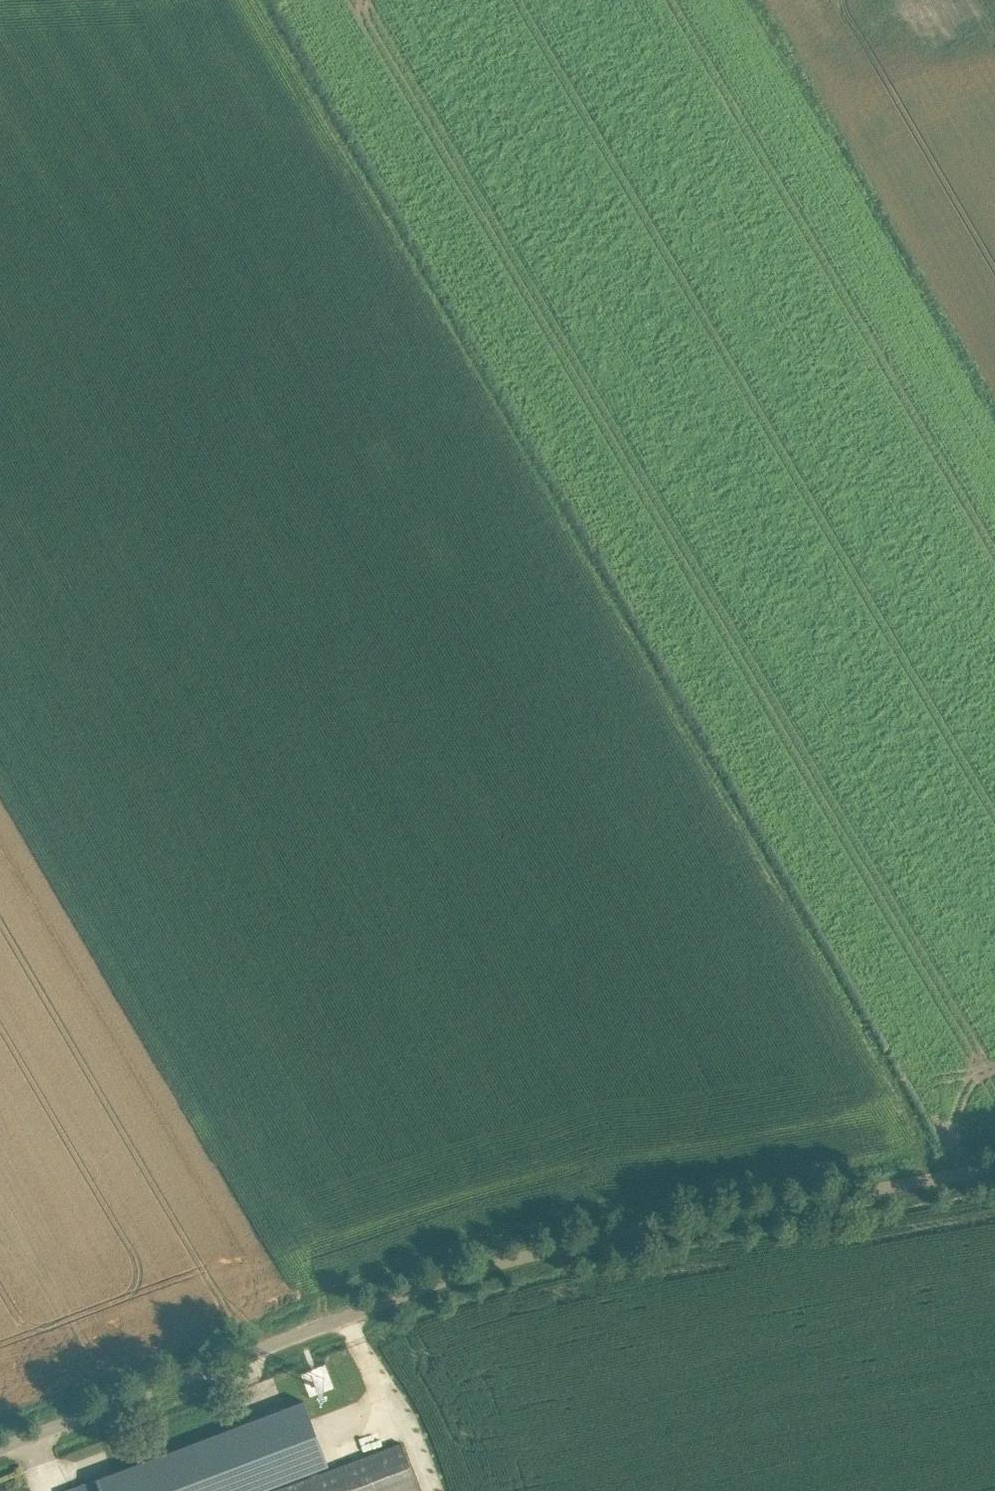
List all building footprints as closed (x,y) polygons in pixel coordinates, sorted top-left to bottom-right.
[(65,1490),(256,1490),(328,1464),(304,1400),(65,1490)] [(270,1490),(410,1490),(418,1488),(400,1442),(270,1490)]
